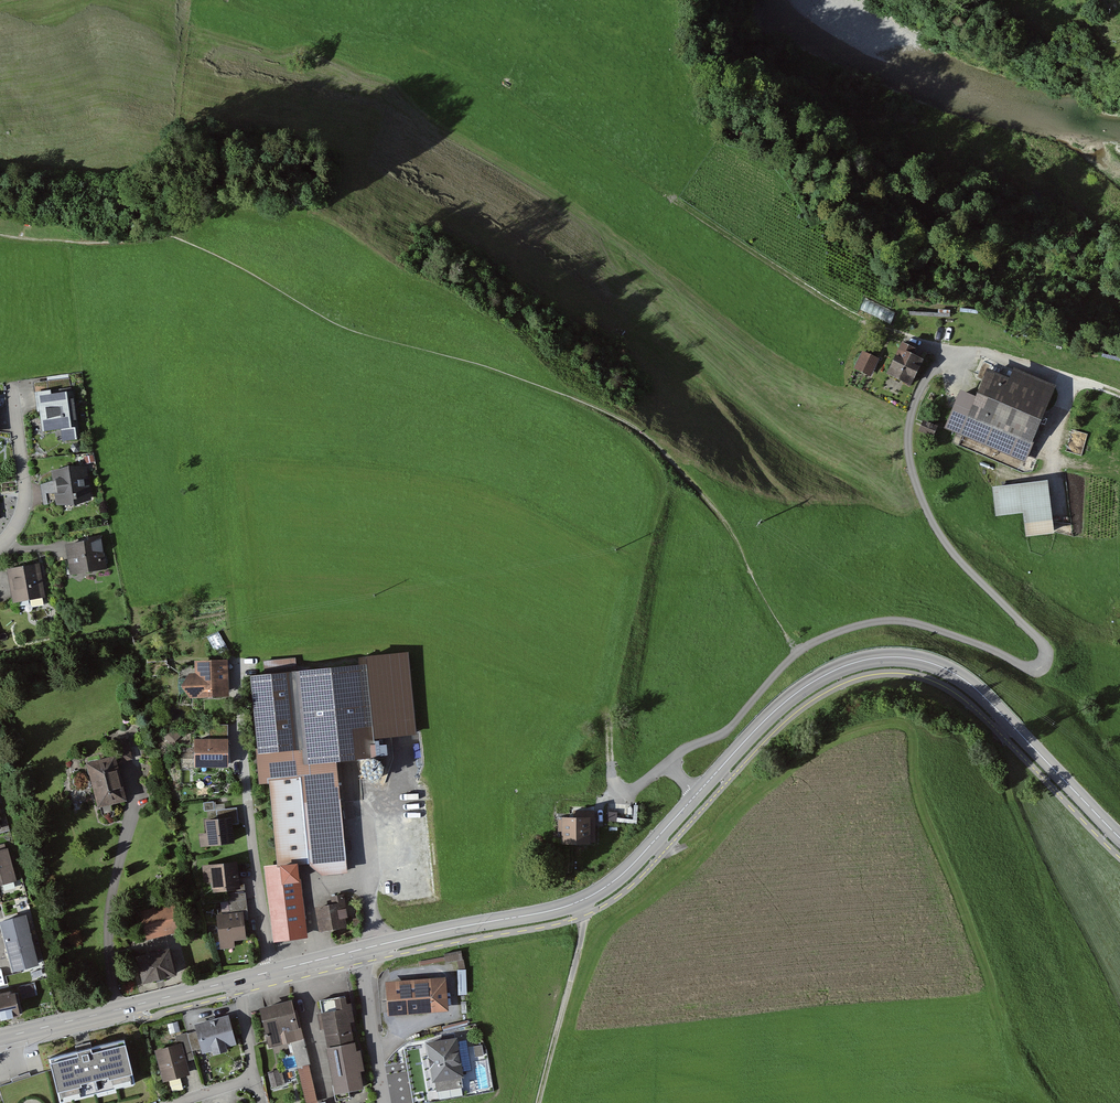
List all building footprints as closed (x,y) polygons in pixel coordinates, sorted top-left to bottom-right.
[(914,343),(901,337),(886,372),(911,383),(924,354),(911,349),(914,343)] [(879,357),(863,349),(855,367),(871,375),(879,357)] [(1010,375),(987,366),(976,394),(961,388),(945,426),(1026,460),(1035,438),(1033,437),(1055,383),(1014,366),(1010,375)] [(69,376),(34,382),(35,390),(50,388),(71,384),(69,376)] [(50,388),(35,390),(42,431),(60,428),(62,440),(81,437),(73,388),(50,392),(50,388)] [(924,418),(918,429),(933,436),(938,424),(924,418)] [(73,443),(71,447),(74,451),(79,451),(81,446),(77,442),(73,443)] [(93,454),(84,456),(86,463),(95,460),(93,454)] [(86,465),(52,470),(53,480),(56,502),(56,504),(91,499),(86,465)] [(1048,477),(993,485),(997,514),(1023,511),(1026,534),(1055,530),(1048,477)] [(56,502),(53,480),(41,484),(44,505),(56,502)] [(88,538),(66,541),(71,573),(107,568),(102,532),(87,535),(88,538)] [(40,561),(7,567),(12,600),(45,595),(40,561)] [(228,657),(195,658),(195,670),(189,670),(181,682),(190,695),(229,694),(228,657)] [(168,660),(147,662),(149,675),(169,673),(168,660)] [(367,662),(250,672),(259,781),(271,780),(278,864),(298,862),(309,861),(323,872),(348,870),(338,759),(375,756),(367,662)] [(209,724),(209,736),(229,736),(228,724),(209,724)] [(170,730),(165,736),(170,741),(176,736),(170,730)] [(209,736),(195,736),(195,765),(229,765),(229,736),(209,736)] [(128,737),(115,741),(120,760),(133,757),(128,737)] [(115,753),(88,759),(98,805),(100,804),(102,814),(104,816),(106,817),(109,817),(111,816),(113,814),(114,811),(112,802),(127,798),(115,753)] [(371,777),(375,777),(378,776),(381,773),(382,770),(383,767),(382,764),(381,761),(378,759),(375,757),(372,757),(369,758),(366,759),(364,762),(363,765),(363,768),(363,771),(365,774),(368,776),(371,777)] [(217,809),(218,817),(231,815),(238,814),(237,806),(217,809)] [(570,807),(570,815),(595,815),(595,807),(570,807)] [(218,817),(204,818),(206,832),(198,833),(200,845),(234,841),(231,815),(218,817)] [(570,815),(562,815),(562,840),(595,840),(595,815),(570,815)] [(0,848),(0,884),(17,879),(8,846),(0,848)] [(237,860),(202,864),(204,880),(212,879),(213,889),(227,887),(240,886),(237,860)] [(298,862),(265,866),(274,939),(307,935),(298,862)] [(245,885),(240,886),(227,887),(230,911),(243,910),(248,909),(245,885)] [(331,902),(314,905),(318,930),(347,925),(346,916),(348,916),(344,893),(330,896),(331,902)] [(18,900),(20,908),(28,905),(26,898),(18,900)] [(173,903),(134,911),(141,940),(179,932),(173,903)] [(230,911),(216,913),(220,949),(235,948),(234,938),(246,936),(243,910),(230,911)] [(0,918),(5,939),(31,932),(26,912),(0,918)] [(31,932),(5,939),(12,969),(39,962),(31,932)] [(170,946),(136,954),(143,981),(177,972),(170,946)] [(462,949),(444,953),(445,961),(457,959),(459,968),(465,966),(462,949)] [(39,966),(35,967),(32,971),(34,979),(45,976),(46,971),(44,963),(40,964),(39,966)] [(466,968),(458,968),(458,994),(467,994),(466,968)] [(447,976),(386,981),(389,1013),(449,1008),(447,976)] [(32,983),(19,986),(22,998),(35,995),(32,983)] [(0,992),(0,1022),(23,1017),(17,989),(0,992)] [(346,994),(320,999),(323,1012),(317,1013),(320,1028),(325,1027),(327,1043),(354,1039),(350,1020),(355,1019),(351,1001),(347,1002),(346,994)] [(293,997),(259,1006),(269,1046),(292,1040),(303,1037),(293,997)] [(229,1014),(195,1022),(197,1029),(201,1048),(202,1052),(212,1049),(213,1053),(228,1050),(227,1045),(236,1043),(229,1014)] [(201,1048),(197,1029),(188,1032),(193,1050),(201,1048)] [(193,1050),(188,1032),(175,1035),(178,1043),(181,1042),(186,1060),(195,1058),(193,1050)] [(303,1037),(292,1040),(298,1065),(309,1063),(303,1037)] [(457,1037),(426,1042),(432,1080),(434,1080),(438,1101),(465,1096),(461,1075),(463,1075),(463,1071),(471,1069),(466,1040),(458,1042),(457,1037)] [(354,1039),(327,1043),(335,1091),(363,1086),(360,1069),(364,1068),(361,1048),(356,1049),(354,1039)] [(51,1057),(60,1097),(135,1080),(125,1040),(84,1049),(51,1057)] [(178,1043),(155,1050),(164,1080),(190,1073),(186,1060),(181,1042),(178,1043)] [(298,1065),(306,1102),(310,1102),(318,1101),(309,1063),(298,1065)] [(278,1068),(269,1071),(273,1086),(285,1083),(282,1072),(279,1072),(278,1068)] [(172,1082),(173,1090),(184,1089),(183,1081),(172,1082)]
